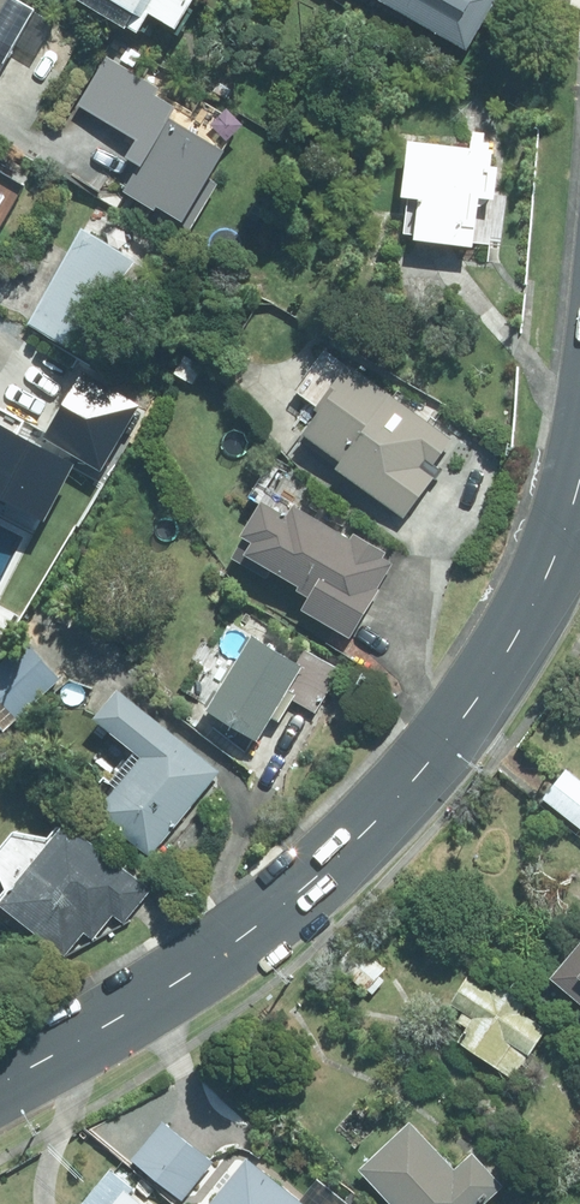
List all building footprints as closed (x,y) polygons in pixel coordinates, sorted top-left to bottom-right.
[(18,0),(0,0),(0,31),(18,0)] [(87,7),(141,39),(142,37),(149,42),(162,21),(191,38),(209,8),(195,0),(91,0),(87,7)] [(473,55),(505,0),(376,0),(473,55)] [(108,64),(84,102),(139,137),(129,153),(147,165),(134,186),(178,214),(218,152),(168,120),(172,105),(108,64)] [(217,94),(230,102),(237,91),(223,83),(217,94)] [(501,207),(504,173),(495,172),(497,155),(491,155),(492,146),(474,144),(473,153),(416,146),(410,205),(425,206),(421,247),(480,253),(485,205),(501,207)] [(94,220),(32,322),(91,358),(153,254),(94,220)] [(395,399),(326,347),(295,392),(317,409),(303,438),(380,500),(377,510),(403,520),(415,489),(426,493),(451,439),(395,399)] [(75,407),(111,428),(130,396),(94,375),(75,407)] [(0,420),(0,497),(8,501),(10,496),(60,521),(88,463),(0,420)] [(295,512),(272,497),(251,528),(263,536),(252,554),(313,594),(305,606),(351,635),(381,588),(376,585),(392,559),(383,553),(385,549),(355,530),(353,534),(302,501),(295,512)] [(214,709),(263,739),(309,665),(261,635),(214,709)] [(9,728),(65,678),(31,639),(0,667),(0,718),(9,728)] [(223,769),(125,686),(101,715),(148,755),(101,810),(151,853),(223,769)] [(576,832),(579,827),(579,785),(563,770),(538,800),(576,832)] [(73,818),(6,900),(67,951),(86,928),(94,934),(114,910),(124,919),(154,884),(73,818)] [(546,977),(579,1006),(579,938),(546,977)] [(367,996),(382,979),(375,973),(379,969),(354,948),(334,973),(358,993),(361,991),(367,996)] [(482,995),(458,979),(441,1005),(455,1015),(449,1024),(459,1030),(449,1044),(504,1081),(535,1037),(507,1017),(519,998),(492,980),(482,995)] [(368,1160),(411,1203),(482,1203),(512,1175),(480,1142),(462,1160),(416,1113),(368,1160)] [(137,1153),(188,1194),(218,1156),(167,1115),(137,1153)] [(214,1203),(322,1203),(253,1149),(211,1201),(214,1203)] [(136,1177),(133,1181),(114,1166),(83,1203),(84,1203),(169,1203),(136,1177)]
